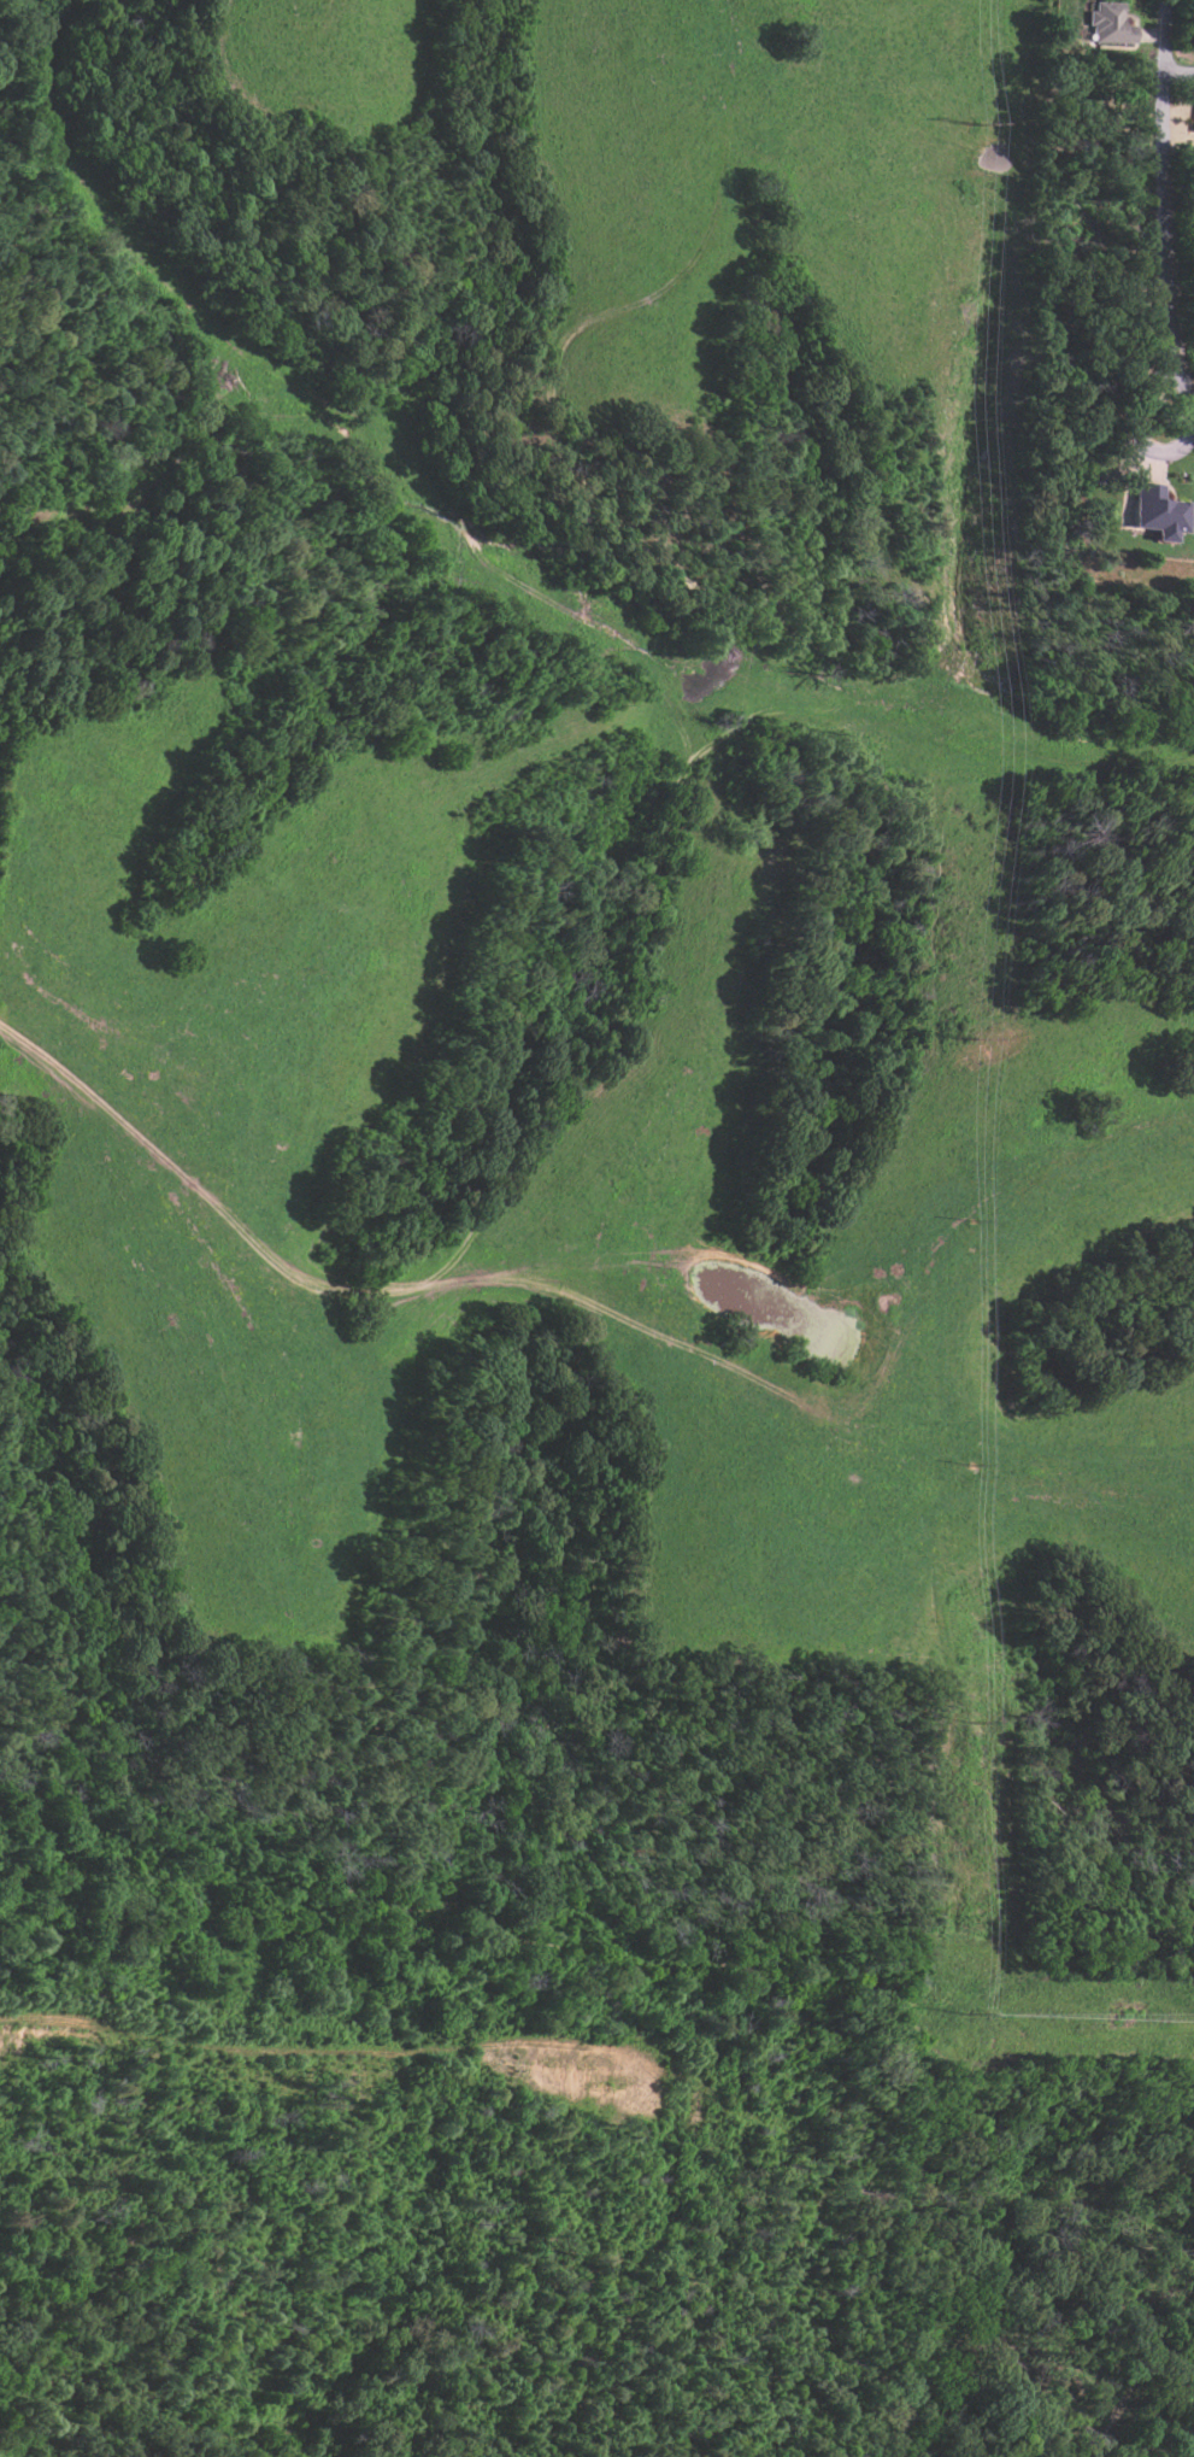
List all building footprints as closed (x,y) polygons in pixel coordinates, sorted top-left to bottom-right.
[(1133,43),(1133,25),(1121,25),(1122,2),(1091,1),(1090,42),(1133,43)] [(1129,526),(1152,529),(1151,540),(1171,543),(1172,532),(1182,533),(1186,502),(1160,499),(1162,485),(1135,481),(1129,526)]
